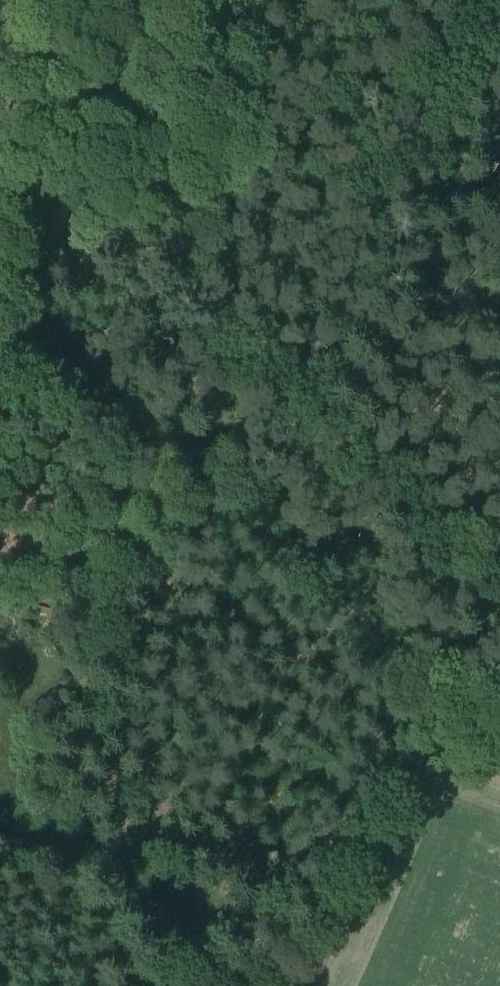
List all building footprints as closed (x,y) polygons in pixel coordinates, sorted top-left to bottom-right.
[(53,618),(55,608),(31,602),(28,612),(53,618)]
